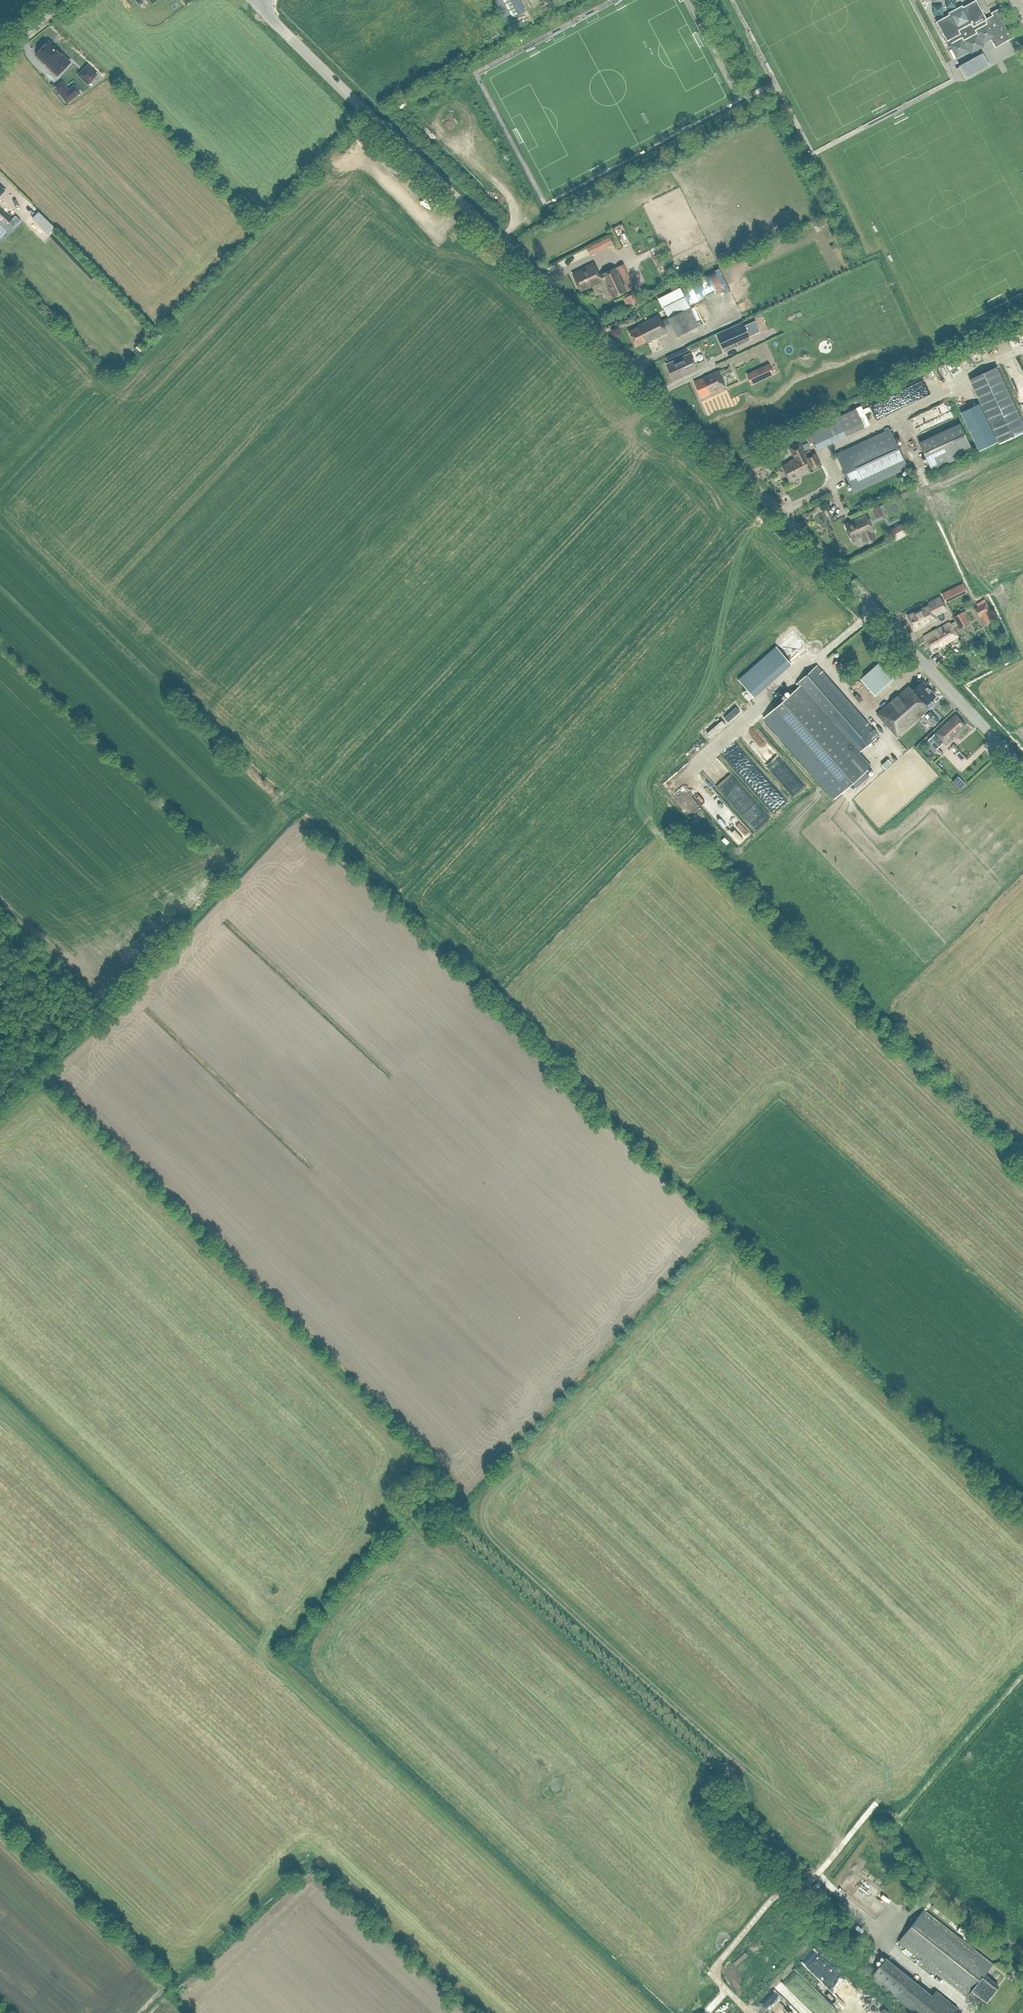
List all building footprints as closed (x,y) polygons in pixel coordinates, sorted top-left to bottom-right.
[(518,0),(494,0),(505,21),(524,11),(518,0)] [(990,39),(995,47),(1014,36),(999,8),(991,12),(992,15),(986,18),(976,0),(974,0),(963,6),(962,5),(948,12),(949,14),(936,21),(956,57),(969,50),(971,53),(984,46),(983,43),(990,39)] [(68,52),(79,42),(76,39),(65,49),(68,52)] [(48,41),(36,53),(58,74),(70,62),(48,41)] [(960,66),(966,77),(988,65),(982,54),(960,66)] [(69,90),(62,95),(67,102),(80,92),(75,85),(69,90)] [(359,146),(365,140),(360,135),(354,140),(359,146)] [(342,150),(348,156),(358,147),(352,140),(342,150)] [(365,161),(373,164),(376,154),(368,151),(365,161)] [(369,168),(364,173),(372,182),(377,178),(369,168)] [(365,175),(361,178),(368,185),(372,182),(365,175)] [(32,218),(47,233),(54,227),(39,212),(32,218)] [(611,231),(564,255),(568,262),(614,238),(611,231)] [(580,290),(602,280),(602,282),(604,281),(612,298),(631,289),(619,265),(599,273),(594,263),(586,267),(586,268),(573,274),(580,290)] [(677,336),(690,330),(704,323),(694,304),(690,306),(689,304),(723,289),(725,293),(729,290),(719,268),(659,299),(668,317),(661,320),(658,314),(638,324),(639,326),(629,331),(636,345),(646,340),(646,342),(667,332),(667,331),(674,328),(677,336)] [(744,326),(729,332),(734,342),(748,335),(744,326)] [(1003,339),(995,342),(997,349),(1006,346),(1003,339)] [(953,361),(959,370),(973,360),(968,352),(953,361)] [(674,379),(697,368),(690,353),(666,363),(674,379)] [(996,366),(969,379),(999,442),(1022,431),(1022,423),(996,366)] [(932,370),(934,380),(941,378),(938,368),(932,370)] [(726,386),(722,378),(718,370),(694,381),(701,397),(726,386)] [(931,377),(875,399),(881,415),(894,410),(893,407),(907,402),(906,400),(935,389),(931,377)] [(916,414),(921,426),(956,412),(952,400),(916,414)] [(979,403),(961,411),(979,450),(998,441),(979,403)] [(855,408),(846,413),(809,430),(818,448),(864,427),(855,408)] [(922,427),(925,435),(938,429),(936,424),(946,419),(945,417),(922,427)] [(959,423),(919,442),(932,469),(972,451),(959,423)] [(854,492),(908,467),(890,428),(836,454),(854,492)] [(806,456),(803,450),(800,443),(790,447),(795,459),(783,466),(789,479),(809,469),(810,470),(821,465),(815,451),(806,456)] [(883,514),(879,505),(872,508),(876,517),(883,514)] [(845,524),(852,540),(862,536),(865,543),(875,538),(872,531),(874,530),(866,514),(845,524)] [(907,615),(914,629),(937,618),(935,614),(947,609),(940,596),(935,599),(936,601),(907,615)] [(974,607),(979,617),(981,615),(982,617),(989,613),(988,612),(991,610),(984,598),(976,603),(977,606),(974,607)] [(950,621),(924,636),(931,648),(937,644),(939,646),(958,635),(953,627),(958,624),(960,627),(969,622),(962,610),(953,616),(955,620),(951,623),(950,621)] [(897,676),(882,659),(860,678),(875,695),(897,676)] [(765,716),(835,797),(869,767),(857,753),(879,735),(817,665),(796,683),(798,686),(765,716)] [(760,675),(742,689),(749,697),(766,683),(760,675)] [(897,736),(926,710),(928,708),(929,708),(934,704),(930,700),(935,695),(922,680),(912,689),(909,685),(877,713),(897,736)] [(935,715),(931,710),(927,714),(930,717),(931,718),(935,723),(939,720),(935,715)] [(956,714),(928,739),(925,743),(934,752),(937,749),(942,755),(943,753),(937,747),(943,741),(946,744),(966,725),(956,714)] [(770,740),(762,747),(796,787),(807,778),(760,723),(757,725),(770,740)] [(787,797),(736,742),(727,749),(778,805),(787,797)] [(888,758),(881,764),(885,769),(892,763),(888,758)] [(713,773),(725,783),(722,786),(730,793),(734,796),(746,781),(723,762),(713,773)] [(960,771),(956,776),(964,782),(968,776),(960,771)] [(702,790),(731,824),(742,815),(712,782),(702,790)] [(1011,799),(1022,811),(1022,801),(1016,794),(1011,799)] [(744,805),(756,822),(770,812),(758,795),(744,805)] [(744,839),(755,828),(746,818),(735,828),(744,839)] [(922,1888),(916,1879),(910,1882),(915,1891),(922,1888)] [(984,2002),(998,1984),(985,1973),(993,1963),(923,1908),(898,1941),(967,1995),(970,1991),(984,2002)] [(936,1990),(931,1996),(885,1956),(871,1974),(917,2012),(953,2012),(957,2007),(936,1990)] [(787,1978),(822,2012),(831,2004),(827,2000),(819,2008),(801,1989),(807,1983),(795,1970),(787,1978)] [(895,2010),(888,2000),(881,2005),(887,2012),(891,2012),(895,2010)]
